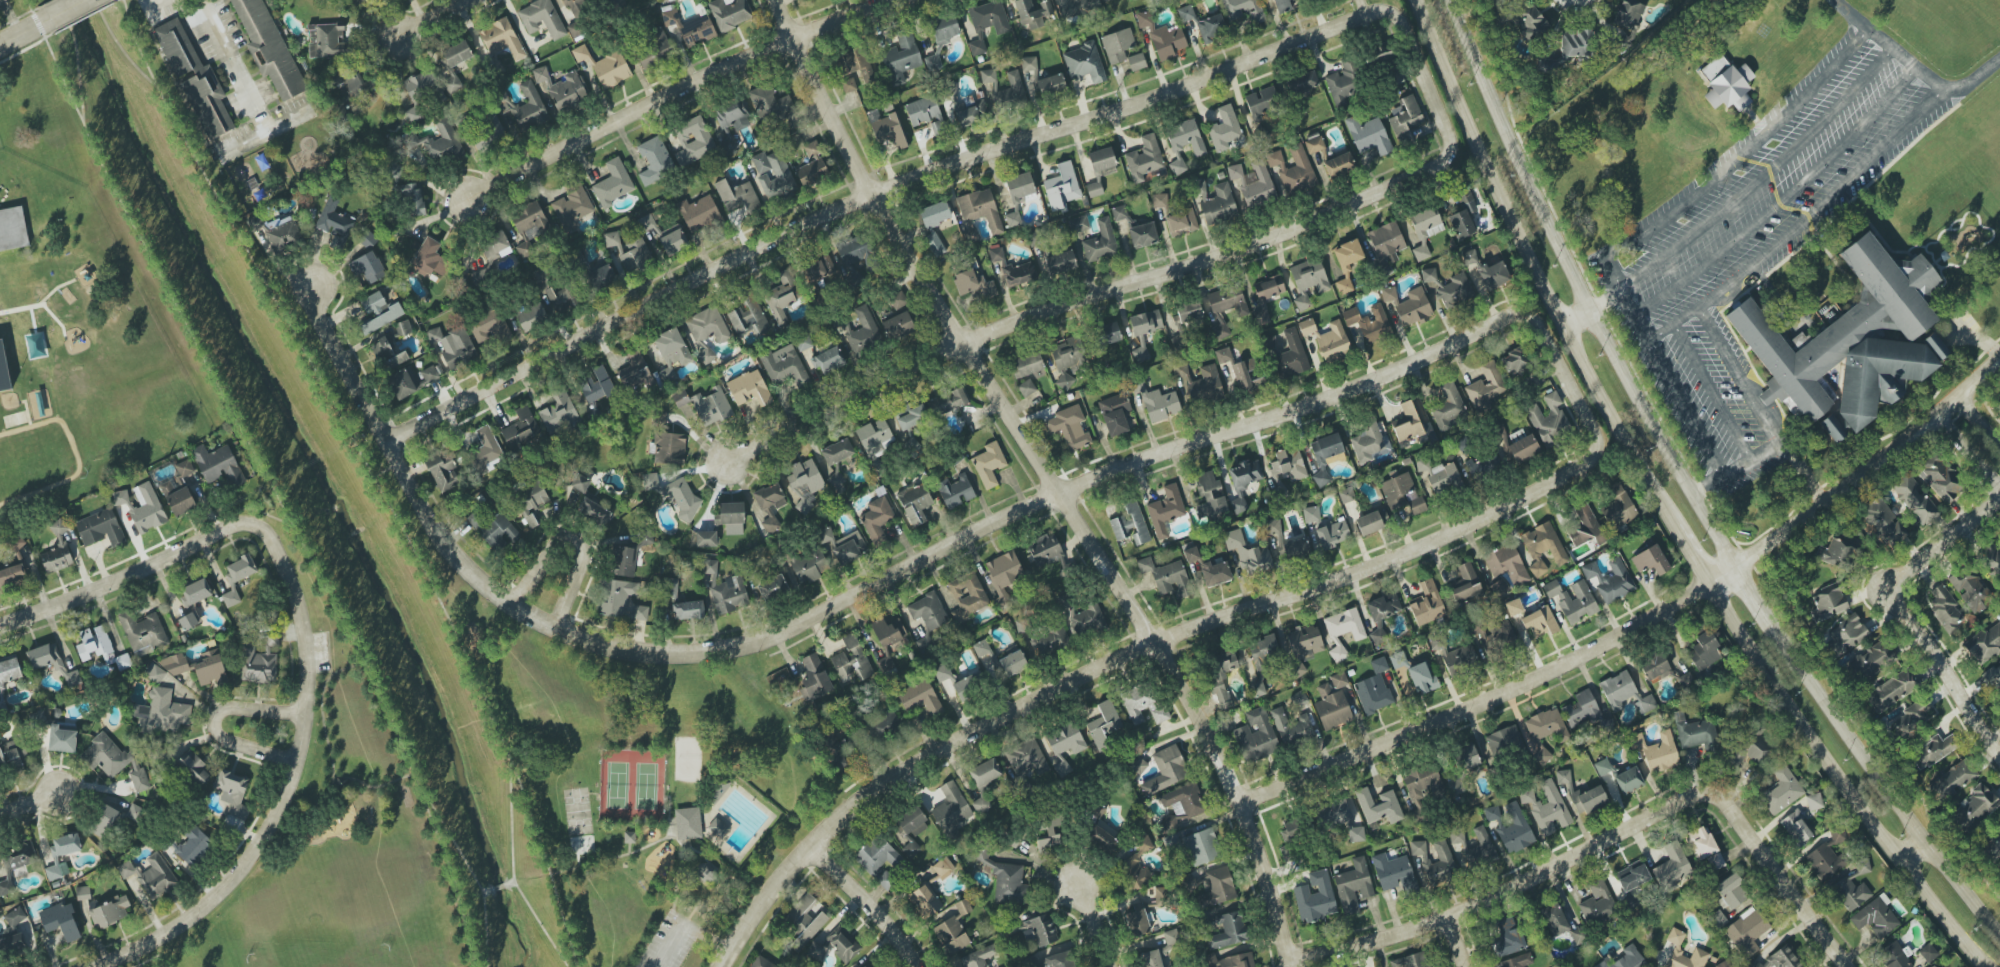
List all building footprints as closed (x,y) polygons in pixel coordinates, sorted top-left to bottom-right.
[(250,43),(246,44),(261,78),(269,74),(281,102),(305,91),(264,0),(231,0),(250,43)] [(528,35),(544,27),(551,42),(567,35),(550,0),(540,0),(517,11),(528,35)] [(564,7),(568,5),(575,20),(587,15),(584,6),(597,0),(561,0),(564,7)] [(755,19),(747,0),(716,0),(708,3),(719,33),(755,19)] [(977,40),(968,43),(972,57),(987,52),(980,30),(993,26),(996,36),(1010,31),(1001,0),(997,0),(968,9),(977,40)] [(1042,25),(1039,9),(1032,10),(1030,0),(1015,0),(1021,29),(1042,25)] [(1058,18),(1099,8),(1097,0),(1054,0),(1058,18)] [(1257,0),(1220,0),(1228,22),(1246,15),(1250,25),(1265,20),(1257,0)] [(1278,15),(1292,10),(1290,1),(1293,0),(1273,0),(1278,15)] [(1636,31),(1646,6),(1631,0),(1621,0),(1612,22),(1636,31)] [(1176,10),(1182,23),(1196,18),(1190,4),(1176,10)] [(1512,13),(1523,41),(1547,32),(1536,4),(1512,13)] [(710,17),(680,23),(677,9),(661,12),(664,28),(679,25),(683,46),(715,40),(710,17)] [(1159,63),(1175,57),(1173,51),(1187,46),(1180,27),(1168,32),(1165,26),(1156,29),(1149,10),(1135,15),(1140,29),(1146,27),(1159,63)] [(938,47),(950,42),(949,38),(961,34),(952,12),(927,22),(938,47)] [(1196,21),(1202,42),(1226,36),(1221,15),(1196,21)] [(155,28),(204,142),(234,129),(221,98),(224,96),(210,63),(201,67),(179,17),(155,28)] [(489,56),(508,48),(514,62),(525,57),(508,17),(478,30),(489,56)] [(310,58),(352,56),(351,40),(343,40),(343,24),(308,25),(310,58)] [(646,34),(651,44),(635,52),(643,69),(674,54),(661,27),(646,34)] [(1100,37),(1109,66),(1126,60),(1123,51),(1136,47),(1130,28),(1100,37)] [(1560,31),(1561,59),(1537,60),(1537,72),(1551,72),(1551,67),(1557,67),(1556,62),(1567,62),(1567,56),(1590,55),(1589,30),(1560,31)] [(922,66),(911,31),(895,36),(898,46),(881,51),(892,87),(905,83),(902,72),(922,66)] [(1106,81),(1095,42),(1062,52),(1070,80),(1089,75),(1092,85),(1106,81)] [(571,50),(577,63),(588,58),(602,90),(632,76),(620,50),(593,62),(585,44),(571,50)] [(1396,62),(1394,46),(1368,49),(1370,65),(1396,62)] [(861,70),(864,84),(873,82),(866,48),(836,54),(840,75),(861,70)] [(1146,68),(1143,53),(1127,57),(1130,72),(1146,68)] [(924,58),(928,72),(942,68),(938,54),(924,58)] [(1707,65),(1715,77),(1707,83),(1711,90),(1703,96),(1713,109),(1722,102),(1726,108),(1732,103),(1738,112),(1754,100),(1743,85),(1754,77),(1744,63),(1733,71),(1721,54),(1707,65)] [(1323,77),(1335,108),(1346,104),(1344,97),(1364,89),(1350,55),(1337,60),(1341,70),(1323,77)] [(1037,70),(1035,57),(1021,58),(1022,71),(1037,70)] [(374,90),(371,78),(361,81),(357,66),(333,72),(337,86),(345,84),(348,96),(374,90)] [(588,101),(577,70),(564,75),(565,80),(552,85),(545,66),(532,70),(536,84),(545,81),(556,112),(588,101)] [(982,84),(996,81),(994,68),(979,71),(982,84)] [(426,118),(420,100),(441,93),(433,69),(403,79),(413,108),(405,111),(409,124),(426,118)] [(1018,69),(1006,72),(1010,88),(993,93),(998,111),(1027,104),(1018,69)] [(1036,96),(1065,90),(1062,74),(1038,79),(1036,70),(1030,71),(1036,96)] [(1286,78),(1290,94),(1318,87),(1314,71),(1286,78)] [(844,94),(857,90),(853,78),(841,82),(844,94)] [(548,120),(533,79),(519,84),(526,103),(512,108),(505,88),(493,93),(508,135),(548,120)] [(795,111),(788,94),(776,99),(769,83),(748,92),(762,125),(795,111)] [(1260,121),(1259,112),(1279,109),(1275,87),(1257,90),(1257,93),(1246,95),(1251,123),(1260,121)] [(1399,147),(1414,140),(1410,129),(1425,123),(1413,93),(1398,100),(1400,105),(1390,109),(1393,116),(1387,118),(1399,147)] [(904,105),(913,129),(942,118),(933,94),(904,105)] [(739,149),(732,133),(752,124),(741,99),(708,113),(725,155),(739,149)] [(982,122),(980,116),(987,114),(982,100),(957,107),(955,99),(947,101),(949,109),(953,108),(960,129),(982,122)] [(1243,137),(1230,103),(1216,108),(1221,121),(1206,127),(1216,153),(1230,148),(1228,142),(1243,137)] [(875,137),(889,133),(894,150),(906,147),(896,113),(877,118),(876,116),(869,118),(875,137)] [(434,121),(441,138),(432,142),(429,135),(418,139),(415,132),(400,138),(406,154),(424,147),(433,168),(464,156),(449,115),(434,121)] [(672,126),(682,150),(674,153),(680,167),(716,152),(701,115),(672,126)] [(1394,150),(1378,117),(1360,125),(1355,115),(1343,121),(1359,155),(1375,147),(1379,157),(1394,150)] [(472,156),(507,137),(497,118),(462,137),(472,156)] [(1207,154),(1194,118),(1164,129),(1176,161),(1169,163),(1173,176),(1187,171),(1179,149),(1190,145),(1195,158),(1207,154)] [(1164,168),(1153,132),(1137,137),(1141,149),(1124,154),(1133,185),(1144,182),(1142,174),(1164,168)] [(638,145),(648,169),(638,174),(644,187),(676,173),(660,135),(638,145)] [(1304,140),(1307,154),(1325,149),(1321,135),(1304,140)] [(803,188),(829,175),(819,154),(822,152),(816,140),(803,146),(810,162),(794,170),(803,188)] [(1289,146),(1295,166),(1286,169),(1280,150),(1265,154),(1269,168),(1276,165),(1287,197),(1317,187),(1303,142),(1289,146)] [(1087,153),(1095,183),(1085,185),(1089,198),(1103,194),(1099,177),(1117,172),(1111,147),(1087,153)] [(750,158),(767,201),(796,189),(780,150),(765,156),(764,152),(750,158)] [(1329,179),(1356,170),(1350,152),(1323,161),(1329,179)] [(604,162),(611,177),(591,185),(601,207),(635,192),(619,156),(604,162)] [(1226,168),(1231,183),(1236,181),(1246,209),(1277,198),(1263,159),(1250,164),(1253,171),(1244,175),(1240,163),(1226,168)] [(1043,180),(1051,213),(1067,210),(1065,202),(1080,198),(1071,160),(1056,164),(1059,176),(1043,180)] [(1006,177),(1010,204),(1035,200),(1031,173),(1006,177)] [(714,183),(727,212),(744,204),(749,215),(762,209),(749,181),(730,189),(726,178),(714,183)] [(1228,181),(1213,185),(1216,197),(1208,199),(1202,179),(1193,182),(1206,225),(1238,215),(1228,181)] [(401,185),(405,218),(425,215),(420,182),(401,185)] [(594,212),(582,186),(564,194),(565,197),(550,203),(564,233),(576,228),(573,221),(594,212)] [(956,198),(963,223),(985,216),(991,237),(1003,233),(990,188),(956,198)] [(1476,233),(1468,212),(1476,208),(1469,189),(1455,194),(1458,203),(1445,208),(1458,240),(1476,233)] [(315,227),(333,235),(328,245),(342,251),(354,221),(334,212),(340,198),(329,194),(315,227)] [(689,204),(686,199),(676,204),(690,234),(721,219),(710,194),(689,204)] [(1152,208),(1167,207),(1167,194),(1152,194),(1152,208)] [(516,246),(521,259),(534,254),(528,240),(534,237),(550,230),(538,201),(510,213),(523,243),(516,246)] [(918,209),(924,228),(952,220),(946,201),(918,209)] [(1111,208),(1114,221),(1128,218),(1125,205),(1111,208)] [(29,245),(0,251),(0,210),(22,206),(29,245)] [(1409,215),(1417,240),(1444,232),(1435,206),(1409,215)] [(1165,217),(1172,238),(1199,229),(1192,208),(1165,217)] [(1021,224),(1018,211),(1004,215),(1008,227),(1021,224)] [(679,224),(659,232),(651,213),(638,219),(644,233),(654,229),(666,257),(689,247),(679,224)] [(252,233),(265,227),(260,214),(246,220),(252,233)] [(291,215),(280,221),(281,224),(264,231),(275,255),(303,242),(291,215)] [(1089,230),(1087,216),(1068,219),(1071,233),(1089,230)] [(1087,263),(1118,255),(1108,216),(1096,219),(1100,236),(1081,241),(1087,263)] [(1366,232),(1382,276),(1392,273),(1389,264),(1398,261),(1395,252),(1405,248),(1395,221),(1366,232)] [(1158,243),(1154,222),(1128,228),(1132,249),(1158,243)] [(511,253),(503,230),(480,238),(488,261),(511,253)] [(602,236),(609,252),(617,249),(627,275),(653,264),(642,237),(622,246),(616,230),(602,236)] [(1719,315),(1744,297),(1787,353),(1852,302),(1855,287),(1829,254),(1859,231),(1883,258),(1904,259),(1914,254),(1937,280),(1924,292),(1924,307),(1932,321),(1926,327),(1948,353),(1831,446),(1811,421),(1802,426),(1773,400),(1764,408),(1756,396),(1768,380),(1719,315)] [(946,252),(934,232),(923,239),(935,258),(946,252)] [(834,243),(844,267),(870,256),(860,233),(834,243)] [(441,244),(426,236),(409,266),(427,276),(431,270),(444,277),(452,261),(436,252),(441,244)] [(1343,279),(1335,282),(1340,295),(1353,291),(1347,273),(1351,272),(1348,263),(1364,258),(1357,239),(1333,248),(1343,279)] [(1431,257),(1425,243),(1411,249),(1417,262),(1431,257)] [(988,251),(991,263),(999,261),(1007,288),(1036,280),(1031,261),(1007,268),(1001,247),(988,251)] [(1479,263),(1475,249),(1460,253),(1464,267),(1479,263)] [(351,263),(358,275),(362,273),(369,285),(387,275),(372,250),(351,263)] [(1077,269),(1073,251),(1045,256),(1048,275),(1077,269)] [(809,283),(836,273),(829,253),(802,263),(809,283)] [(1288,268),(1297,292),(1314,285),(1317,294),(1330,289),(1318,257),(1288,268)] [(1479,268),(1487,290),(1510,282),(1502,260),(1479,268)] [(594,292),(616,281),(607,264),(585,275),(594,292)] [(1422,270),(1429,304),(1443,301),(1444,304),(1472,299),(1466,270),(1450,273),(1452,283),(1439,286),(1435,267),(1422,270)] [(779,330),(790,326),(782,307),(802,299),(789,268),(777,273),(782,285),(763,293),(779,330)] [(993,280),(985,283),(982,275),(975,278),(971,268),(952,276),(960,296),(969,293),(973,303),(998,294),(993,280)] [(491,281),(487,269),(471,275),(474,286),(491,281)] [(1270,322),(1264,299),(1285,293),(1280,275),(1259,281),(1262,291),(1256,293),(1261,311),(1252,313),(1256,326),(1270,322)] [(549,295),(559,315),(581,305),(571,285),(549,295)] [(1218,338),(1228,335),(1221,312),(1234,308),(1236,317),(1248,314),(1240,285),(1206,295),(1218,338)] [(1381,289),(1383,301),(1397,299),(1395,286),(1381,289)] [(1400,324),(1431,314),(1422,286),(1406,291),(1409,300),(1394,305),(1400,324)] [(726,314),(737,337),(752,330),(757,340),(772,333),(751,290),(739,296),(744,305),(726,314)] [(895,311),(908,303),(901,290),(888,298),(895,311)] [(405,316),(398,302),(387,307),(380,291),(360,300),(368,317),(358,322),(363,334),(405,316)] [(1297,310),(1310,307),(1307,293),(1294,296),(1297,310)] [(1177,306),(1183,317),(1200,309),(1195,298),(1177,306)] [(1341,312),(1346,327),(1357,323),(1365,345),(1392,335),(1380,302),(1368,306),(1370,314),(1360,318),(1356,307),(1341,312)] [(523,332),(549,322),(541,303),(515,314),(523,332)] [(854,309),(862,328),(847,334),(856,356),(884,345),(866,303),(854,309)] [(731,338),(716,305),(684,320),(695,344),(712,336),(716,345),(731,338)] [(477,344),(496,335),(500,344),(512,338),(498,307),(467,322),(477,344)] [(1128,317),(1133,337),(1163,329),(1158,309),(1128,317)] [(889,342),(915,331),(907,311),(880,322),(889,342)] [(1353,353),(1339,319),(1328,323),(1331,330),(1319,335),(1312,318),(1298,323),(1303,336),(1312,332),(1325,364),(1353,353)] [(1121,341),(1117,322),(1099,325),(1102,345),(1121,341)] [(426,331),(430,345),(439,342),(448,370),(477,360),(466,326),(442,334),(439,327),(426,331)] [(1310,368),(1294,326),(1283,330),(1284,335),(1288,347),(1289,350),(1277,355),(1275,348),(1274,339),(1265,342),(1278,375),(1278,378),(1287,377),(1310,368)] [(680,367),(692,360),(676,327),(653,338),(667,367),(678,362),(680,367)] [(1048,347),(1058,371),(1086,360),(1076,336),(1048,347)] [(384,371),(409,359),(405,351),(395,356),(385,337),(370,345),(384,371)] [(12,391),(0,394),(0,342),(2,342),(12,391)] [(760,356),(771,384),(792,376),(797,388),(809,382),(793,343),(760,356)] [(1131,350),(1137,362),(1150,356),(1144,344),(1131,350)] [(820,376),(846,365),(838,346),(812,356),(820,376)] [(705,365),(716,358),(709,347),(698,354),(705,365)] [(1229,361),(1240,394),(1263,387),(1253,358),(1234,364),(1229,347),(1218,350),(1222,363),(1229,361)] [(1507,374),(1528,363),(1520,347),(1499,358),(1507,374)] [(625,390),(651,377),(637,348),(626,353),(631,364),(616,371),(625,390)] [(1044,369),(1038,352),(1009,363),(1015,380),(1044,369)] [(1464,387),(1476,414),(1501,403),(1498,395),(1507,391),(1493,359),(1479,365),(1484,378),(1464,387)] [(1214,363),(1199,368),(1202,378),(1191,382),(1185,360),(1176,363),(1188,406),(1224,396),(1214,363)] [(590,370),(592,373),(576,380),(588,406),(616,393),(603,364),(590,370)] [(421,371),(427,384),(440,378),(434,365),(421,371)] [(398,401),(421,390),(409,366),(386,377),(398,401)] [(755,398),(760,409),(773,402),(757,368),(725,383),(736,406),(755,398)] [(1024,398),(1036,391),(1029,379),(1017,386),(1024,398)] [(1149,422),(1181,413),(1175,391),(1160,395),(1159,389),(1147,392),(1143,380),(1131,383),(1134,394),(1140,392),(1149,422)] [(1440,432),(1456,426),(1453,419),(1466,415),(1453,380),(1439,386),(1445,403),(1430,409),(1440,432)] [(733,415),(719,384),(711,388),(713,393),(702,398),(699,393),(690,397),(704,428),(733,415)] [(934,418),(968,404),(961,386),(927,401),(934,418)] [(677,407),(689,402),(684,390),(672,396),(677,407)] [(1542,397),(1551,414),(1543,418),(1536,403),(1525,409),(1543,446),(1572,432),(1559,406),(1562,404),(1555,390),(1542,397)] [(1097,401),(1109,438),(1129,431),(1123,413),(1130,410),(1125,392),(1097,401)] [(579,420),(567,393),(554,399),(556,403),(538,412),(548,434),(579,420)] [(1399,443),(1424,433),(1421,424),(1428,421),(1419,397),(1399,404),(1404,416),(1390,422),(1399,443)] [(896,420),(902,432),(929,419),(921,403),(907,410),(909,414),(896,420)] [(519,421),(500,430),(509,451),(541,436),(527,405),(514,410),(519,421)] [(1091,445),(1082,422),(1084,421),(1079,406),(1043,419),(1049,437),(1062,433),(1069,452),(1091,445)] [(898,446),(883,417),(855,431),(870,461),(898,446)] [(1392,454),(1387,435),(1380,437),(1375,419),(1361,423),(1364,433),(1350,437),(1357,463),(1392,454)] [(685,462),(685,433),(654,433),(654,462),(685,462)] [(1310,442),(1320,473),(1312,475),(1316,488),(1331,483),(1323,458),(1343,452),(1337,433),(1310,442)] [(1515,463),(1540,455),(1533,435),(1508,443),(1515,463)] [(854,455),(848,438),(820,449),(827,466),(854,455)] [(971,459),(986,452),(984,446),(996,441),(1008,466),(999,470),(998,468),(992,471),(999,486),(986,491),(971,459)] [(246,482),(228,444),(208,454),(203,444),(191,450),(207,486),(225,477),(231,490),(246,482)] [(1287,483),(1307,477),(1298,449),(1285,452),(1284,449),(1274,452),(1276,461),(1269,463),(1273,475),(1284,471),(1287,483)] [(440,496),(462,486),(455,468),(458,467),(451,450),(425,460),(440,496)] [(1946,502),(1965,488),(1937,451),(1918,465),(1946,502)] [(1471,480),(1498,466),(1493,455),(1476,464),(1473,457),(1463,462),(1471,480)] [(826,487),(811,457),(788,469),(791,474),(786,477),(799,501),(826,487)] [(1454,461),(1431,469),(1427,458),(1414,463),(1418,473),(1425,471),(1435,497),(1463,487),(1454,461)] [(174,518),(197,508),(183,477),(195,472),(189,459),(174,465),(179,475),(159,484),(174,518)] [(1264,478),(1257,459),(1227,469),(1236,493),(1247,489),(1246,485),(1264,478)] [(1199,502),(1196,502),(1199,517),(1226,512),(1220,480),(1214,481),(1212,471),(1194,475),(1199,502)] [(1889,486),(1922,526),(1940,512),(1907,471),(1889,486)] [(963,502),(975,497),(964,472),(956,476),(958,481),(950,485),(947,478),(935,484),(947,510),(963,503),(963,502)] [(1379,482),(1388,511),(1408,504),(1412,516),(1424,512),(1411,472),(1379,482)] [(583,494),(591,481),(577,473),(570,486),(583,494)] [(684,476),(661,488),(653,473),(645,478),(656,499),(670,492),(681,512),(679,513),(683,522),(703,512),(684,476)] [(168,522),(150,481),(132,488),(140,507),(134,510),(125,489),(110,495),(116,508),(125,504),(139,535),(168,522)] [(1638,517),(1620,481),(1606,488),(1613,502),(1599,509),(1611,531),(1638,517)] [(542,523),(534,507),(549,500),(540,482),(523,490),(530,506),(520,511),(529,530),(542,523)] [(758,508),(751,511),(763,536),(780,528),(772,511),(787,504),(777,482),(752,494),(758,508)] [(927,522),(922,509),(933,504),(924,482),(897,494),(912,528),(927,522)] [(1146,504),(1157,541),(1169,537),(1165,522),(1186,516),(1176,482),(1163,486),(1166,498),(1146,504)] [(1232,510),(1245,507),(1241,492),(1236,493),(1237,499),(1230,501),(1232,510)] [(860,516),(874,547),(887,541),(879,525),(895,517),(884,495),(866,504),(870,511),(860,516)] [(1906,535),(1880,495),(1860,509),(1885,548),(1906,535)] [(611,510),(584,499),(577,516),(605,527),(611,510)] [(1151,541),(1136,500),(1121,505),(1124,515),(1108,520),(1116,542),(1132,536),(1136,546),(1151,541)] [(1587,501),(1573,508),(1582,526),(1567,533),(1575,548),(1594,538),(1597,546),(1607,541),(1587,501)] [(719,503),(720,525),(745,524),(744,502),(719,503)] [(1318,507),(1302,509),(1304,523),(1320,521),(1318,507)] [(84,547),(107,538),(111,550),(126,544),(113,508),(75,522),(84,547)] [(519,531),(499,512),(488,524),(475,510),(465,520),(497,553),(519,531)] [(1384,528),(1377,511),(1355,519),(1361,537),(1384,528)] [(74,564),(63,533),(70,531),(65,517),(50,523),(58,547),(39,553),(46,574),(74,564)] [(1265,520),(1266,534),(1280,534),(1280,520),(1265,520)] [(1351,541),(1345,520),(1315,528),(1320,549),(1351,541)] [(1569,561),(1550,521),(1520,535),(1533,564),(1528,566),(1534,578),(1548,572),(1539,555),(1549,550),(1557,567),(1569,561)] [(857,530),(836,541),(828,526),(813,534),(823,553),(828,551),(837,568),(869,552),(857,530)] [(1273,567),(1267,547),(1258,550),(1257,546),(1246,550),(1240,528),(1222,533),(1227,551),(1237,548),(1245,575),(1273,567)] [(695,532),(696,547),(717,546),(716,531),(695,532)] [(1814,558),(1833,566),(1836,559),(1850,564),(1860,541),(1837,531),(1829,549),(1819,545),(1814,558)] [(18,549),(25,545),(20,534),(9,540),(18,559),(0,568),(0,585),(2,589),(30,576),(18,549)] [(1035,570),(1064,557),(1054,534),(1025,546),(1035,570)] [(1279,545),(1285,563),(1310,555),(1304,537),(1279,545)] [(1990,587),(1999,585),(1999,541),(1983,544),(1990,587)] [(1530,579),(1512,542),(1482,556),(1492,577),(1506,571),(1513,587),(1530,579)] [(1638,574),(1652,566),(1657,576),(1670,569),(1656,543),(1630,558),(1638,574)] [(1182,550),(1187,563),(1200,558),(1196,546),(1182,550)] [(822,577),(820,574),(829,569),(819,549),(795,561),(806,585),(822,577)] [(997,590),(1025,578),(1013,550),(985,562),(997,590)] [(258,572),(250,554),(223,566),(233,590),(221,595),(227,608),(241,601),(233,583),(258,572)] [(1594,561),(1580,567),(1586,580),(1595,577),(1599,585),(1596,585),(1604,604),(1635,591),(1620,555),(1607,561),(1612,574),(1602,578),(1594,561)] [(1136,560),(1140,574),(1154,570),(1151,557),(1136,560)] [(716,560),(702,560),(702,573),(715,574),(716,560)] [(1156,589),(1175,584),(1177,590),(1174,591),(1176,600),(1193,595),(1183,560),(1150,570),(1156,589)] [(1200,564),(1205,586),(1231,581),(1227,561),(1210,565),(1209,562),(1200,564)] [(1448,583),(1455,603),(1482,594),(1470,561),(1457,566),(1461,578),(1448,583)] [(1948,582),(1974,614),(1993,598),(1967,566),(1948,582)] [(991,604),(972,570),(946,584),(959,607),(950,612),(956,623),(991,604)] [(762,600),(788,592),(783,575),(757,583),(762,600)] [(717,614),(750,605),(741,576),(708,585),(717,614)] [(1489,587),(1498,597),(1509,588),(1500,577),(1489,587)] [(678,578),(662,578),(661,598),(677,598),(678,578)] [(1423,595),(1408,601),(1417,627),(1446,616),(1432,578),(1419,583),(1423,595)] [(1599,611),(1583,578),(1569,585),(1575,598),(1568,601),(1557,578),(1542,586),(1548,599),(1555,596),(1568,624),(1587,616),(1587,617),(1599,611)] [(178,589),(186,607),(212,596),(205,579),(178,589)] [(600,613),(625,616),(627,595),(637,596),(638,582),(603,579),(600,613)] [(1959,626),(1956,622),(1962,618),(1954,607),(1957,604),(1941,583),(1931,590),(1936,597),(1927,603),(1949,633),(1959,626)] [(1817,609),(1810,611),(1813,622),(1847,611),(1838,585),(1812,592),(1817,609)] [(1402,610),(1394,591),(1365,603),(1376,630),(1368,633),(1373,645),(1388,639),(1380,620),(1402,610)] [(1098,603),(1076,612),(1070,598),(1059,602),(1073,640),(1107,627),(1098,603)] [(1508,616),(1523,613),(1519,599),(1505,603),(1508,616)] [(673,620),(704,618),(703,601),(672,603),(673,620)] [(650,607),(633,605),(632,619),(648,621),(650,607)] [(1519,618),(1524,630),(1529,627),(1534,638),(1549,631),(1550,635),(1559,631),(1547,605),(1519,618)] [(1323,618),(1333,649),(1329,650),(1333,662),(1346,658),(1339,636),(1351,632),(1354,641),(1366,638),(1356,608),(1323,618)] [(169,644),(157,613),(135,621),(131,610),(118,615),(135,657),(169,644)] [(199,624),(192,612),(178,619),(185,631),(199,624)] [(1833,638),(1824,643),(1833,658),(1869,638),(1856,614),(1828,630),(1833,638)] [(885,646),(907,637),(900,619),(886,625),(883,618),(871,623),(884,654),(875,658),(881,673),(894,668),(885,646)] [(1495,647),(1515,642),(1509,620),(1490,625),(1495,647)] [(1026,635),(1036,658),(1070,644),(1060,621),(1026,635)] [(1978,666),(1999,651),(1999,621),(1964,645),(1978,666)] [(82,662),(102,654),(107,666),(114,663),(110,654),(114,653),(103,624),(91,629),(91,628),(79,632),(83,643),(75,646),(82,662)] [(1302,661),(1315,658),(1314,653),(1324,651),(1317,626),(1298,631),(1297,630),(1284,634),(1295,677),(1306,674),(1302,661)] [(1694,638),(1698,644),(1686,653),(1699,672),(1721,657),(1716,648),(1719,646),(1708,629),(1694,638)] [(830,658),(842,684),(858,677),(860,681),(873,675),(854,632),(840,639),(845,651),(830,658)] [(1280,654),(1273,634),(1247,642),(1257,673),(1268,670),(1264,659),(1280,654)] [(972,645),(991,682),(1001,677),(1002,680),(1028,666),(1020,649),(996,661),(985,639),(972,645)] [(1864,651),(1865,652),(1850,660),(1861,680),(1898,660),(1886,639),(1864,651)] [(26,650),(32,670),(53,664),(54,670),(63,668),(57,642),(26,650)] [(277,654),(268,654),(255,654),(255,644),(242,644),(242,682),(277,682),(277,654)] [(1442,654),(1449,676),(1479,667),(1472,644),(1442,654)] [(229,684),(218,648),(200,654),(202,662),(188,666),(184,653),(147,664),(152,682),(172,676),(195,669),(200,686),(216,681),(218,687),(229,684)] [(1218,710),(1231,707),(1222,673),(1238,669),(1233,650),(1204,657),(1218,710)] [(1394,670),(1408,664),(1401,650),(1388,656),(1394,670)] [(1647,683),(1671,674),(1661,650),(1637,659),(1647,683)] [(801,659),(809,678),(798,683),(807,702),(833,690),(816,652),(801,659)] [(132,667),(128,654),(114,658),(118,671),(132,667)] [(1370,662),(1375,674),(1389,669),(1383,656),(1370,662)] [(4,691),(2,684),(23,677),(16,658),(0,664),(0,692),(4,691)] [(1982,674),(1999,697),(1999,661),(1982,674)] [(1439,688),(1435,675),(1430,677),(1425,662),(1408,667),(1416,695),(1439,688)] [(953,677),(946,663),(933,669),(940,683),(953,677)] [(1878,714),(1919,686),(1906,667),(1866,695),(1878,714)] [(776,687),(792,681),(787,668),(771,674),(776,687)] [(68,687),(81,684),(78,670),(64,674),(68,687)] [(1329,677),(1335,690),(1349,684),(1343,671),(1329,677)] [(1599,684),(1613,712),(1623,708),(1621,703),(1633,697),(1641,715),(1657,707),(1651,694),(1640,699),(1626,671),(1599,684)] [(1394,703),(1380,673),(1352,685),(1366,716),(1394,703)] [(959,701),(980,694),(974,675),(953,683),(959,701)] [(930,718),(943,713),(929,680),(897,693),(905,712),(924,704),(930,718)] [(1119,695),(1133,726),(1144,721),(1140,710),(1148,707),(1155,725),(1168,719),(1151,681),(1119,695)] [(1265,695),(1262,681),(1250,684),(1253,698),(1265,695)] [(1353,720),(1342,689),(1331,693),(1327,682),(1316,686),(1321,700),(1314,703),(1324,731),(1353,720)] [(191,705),(171,703),(172,688),(151,686),(149,706),(133,705),(132,717),(138,718),(138,728),(178,731),(178,724),(190,725),(191,705)] [(1571,730),(1601,715),(1588,688),(1573,695),(1576,701),(1561,709),(1571,730)] [(1085,724),(1097,751),(1110,746),(1106,736),(1123,729),(1110,698),(1097,704),(1102,717),(1085,724)] [(1931,721),(1920,704),(1890,723),(1900,740),(1931,721)] [(1233,730),(1245,763),(1280,750),(1264,705),(1244,713),(1249,727),(1255,725),(1257,731),(1250,733),(1247,725),(1233,730)] [(1314,735),(1307,713),(1297,716),(1299,722),(1287,725),(1281,707),(1270,710),(1282,746),(1314,735)] [(1556,734),(1559,743),(1569,739),(1557,707),(1524,719),(1532,742),(1556,734)] [(902,726),(892,709),(867,723),(876,740),(902,726)] [(1679,748),(1705,744),(1707,751),(1718,749),(1713,719),(1685,724),(1683,710),(1673,712),(1679,748)] [(1071,749),(1073,754),(1086,749),(1075,722),(1044,735),(1054,757),(1071,749)] [(60,724),(51,723),(48,750),(75,753),(77,731),(59,729),(60,724)] [(1493,757),(1523,744),(1514,724),(1484,737),(1493,757)] [(1759,769),(1780,749),(1757,726),(1727,754),(1737,765),(1747,756),(1759,769)] [(1680,765),(1670,729),(1657,732),(1660,743),(1646,747),(1642,733),(1631,735),(1635,750),(1642,748),(1649,774),(1680,765)] [(151,789),(144,767),(140,768),(137,757),(131,750),(122,753),(104,731),(81,750),(83,758),(91,768),(99,766),(110,779),(131,762),(134,770),(129,773),(136,794),(151,789)] [(1921,772),(1957,746),(1949,735),(1942,740),(1937,734),(1909,755),(1921,772)] [(1004,752),(1015,774),(1032,765),(1038,776),(1050,769),(1033,737),(1004,752)] [(20,770),(18,741),(0,742),(0,771),(20,770)] [(1143,782),(1147,793),(1189,779),(1177,744),(1152,753),(1160,776),(1143,782)] [(1456,772),(1479,767),(1475,746),(1451,752),(1456,772)] [(1553,756),(1543,746),(1532,757),(1542,767),(1553,756)] [(836,772),(848,763),(837,748),(824,758),(836,772)] [(199,788),(213,773),(188,750),(174,765),(199,788)] [(1138,776),(1148,765),(1137,755),(1128,765),(1138,776)] [(968,769),(976,787),(1002,777),(994,758),(968,769)] [(1613,770),(1607,758),(1593,764),(1599,777),(1613,770)] [(1974,777),(1960,759),(1927,786),(1941,803),(1974,777)] [(1401,775),(1415,810),(1409,813),(1413,824),(1429,818),(1421,799),(1433,794),(1434,797),(1445,792),(1433,763),(1401,775)] [(1805,792),(1784,764),(1772,773),(1778,781),(1758,795),(1773,816),(1805,792)] [(1620,794),(1644,786),(1637,767),(1613,775),(1620,794)] [(240,804),(249,780),(220,768),(213,787),(223,791),(220,800),(231,804),(227,814),(246,821),(251,808),(240,804)] [(1568,793),(1572,792),(1569,769),(1555,771),(1557,785),(1567,784),(1568,793)] [(1573,823),(1551,778),(1539,784),(1546,800),(1538,804),(1530,787),(1517,793),(1522,805),(1526,803),(1542,838),(1556,831),(1552,823),(1557,820),(1561,828),(1573,823)] [(973,819),(954,779),(939,786),(947,802),(931,810),(942,833),(973,819)] [(1462,797),(1460,780),(1447,782),(1449,798),(1462,797)] [(1158,796),(1163,809),(1171,805),(1174,813),(1161,818),(1166,831),(1177,826),(1176,823),(1205,811),(1194,782),(1158,796)] [(1949,815),(1966,834),(1999,804),(1981,782),(1966,796),(1968,799),(1949,815)] [(1608,803),(1599,783),(1569,797),(1579,817),(1608,803)] [(1366,824),(1387,817),(1389,824),(1403,819),(1393,789),(1378,794),(1381,803),(1374,806),(1367,787),(1355,791),(1366,824)] [(1809,811),(1823,807),(1820,792),(1805,796),(1809,811)] [(1535,842),(1516,800),(1503,806),(1512,824),(1504,827),(1500,819),(1493,822),(1509,855),(1535,842)] [(1111,853),(1121,836),(1098,822),(1106,808),(1093,801),(1084,817),(1094,824),(1085,838),(1111,853)] [(1349,842),(1365,841),(1363,826),(1351,827),(1348,801),(1319,804),(1321,827),(1347,824),(1349,842)] [(132,803),(126,815),(102,802),(87,829),(105,839),(119,814),(138,824),(146,810),(132,803)] [(930,827),(916,805),(895,819),(906,837),(912,833),(914,837),(930,827)] [(1486,821),(1500,819),(1498,805),(1484,808),(1486,821)] [(675,809),(676,840),(701,839),(700,808),(675,809)] [(1795,848),(1813,839),(1798,810),(1780,819),(1795,848)] [(1048,838),(1036,840),(1037,848),(1063,844),(1062,835),(1055,836),(1053,827),(1062,826),(1060,811),(1035,815),(1038,831),(1047,829),(1048,838)] [(721,840),(730,829),(715,817),(706,828),(721,840)] [(1304,836),(1297,818),(1279,825),(1286,843),(1304,836)] [(1498,857),(1483,824),(1472,829),(1477,841),(1478,844),(1468,849),(1465,841),(1462,826),(1448,828),(1450,845),(1457,842),(1469,868),(1478,863),(1489,862),(1498,857)] [(1999,857),(1999,824),(1979,849),(1995,863),(1999,857)] [(1705,825),(1687,833),(1698,860),(1716,852),(1705,825)] [(173,850),(193,869),(215,845),(195,826),(173,850)] [(1191,867),(1220,859),(1212,829),(1183,836),(1191,867)] [(82,850),(77,832),(49,840),(56,865),(44,868),(48,881),(69,875),(65,862),(59,864),(57,857),(82,850)] [(894,868),(903,860),(878,833),(852,857),(870,876),(887,861),(894,868)] [(1142,835),(1134,838),(1139,853),(1153,849),(1148,833),(1142,835)] [(1651,869),(1662,895),(1678,888),(1675,881),(1692,874),(1677,838),(1663,844),(1669,861),(1651,869)] [(901,849),(911,859),(921,850),(912,839),(901,849)] [(1426,840),(1410,841),(1411,856),(1420,856),(1422,877),(1428,877),(1429,883),(1453,881),(1450,839),(1434,840),(1436,862),(1428,863),(1426,840)] [(1847,860),(1841,854),(1837,857),(1823,841),(1804,859),(1824,881),(1847,860)] [(1024,865),(988,862),(989,848),(977,847),(976,867),(997,868),(994,902),(1021,904),(1024,865)] [(151,901),(179,885),(158,851),(146,858),(151,867),(140,874),(131,859),(116,867),(124,880),(134,873),(151,901)] [(1708,873),(1726,865),(1719,851),(1702,860),(1708,873)] [(1381,892),(1398,887),(1396,881),(1400,880),(1404,892),(1417,888),(1407,855),(1387,861),(1385,853),(1371,857),(1381,892)] [(1334,874),(1343,916),(1361,912),(1358,899),(1373,896),(1364,855),(1352,858),(1354,870),(1334,874)] [(940,880),(955,871),(946,856),(931,866),(940,880)] [(1147,867),(1141,868),(1139,856),(1119,860),(1127,891),(1151,886),(1147,867)] [(1857,874),(1870,872),(1868,858),(1855,860),(1857,874)] [(710,885),(719,871),(702,861),(694,875),(710,885)] [(1621,891),(1650,882),(1644,863),(1634,867),(1634,866),(1615,872),(1621,891)] [(1235,899),(1228,869),(1206,874),(1210,893),(1197,896),(1200,908),(1235,899)] [(1337,915),(1327,869),(1308,873),(1311,887),(1317,886),(1318,893),(1310,895),(1308,885),(1292,888),(1300,923),(1337,915)] [(876,882),(887,891),(896,880),(885,871),(876,882)] [(1714,887),(1730,910),(1751,895),(1735,872),(1714,887)] [(1855,887),(1846,875),(1830,888),(1849,912),(1872,895),(1862,882),(1855,887)] [(1587,885),(1593,896),(1577,904),(1588,925),(1618,910),(1602,878),(1587,885)] [(908,894),(922,919),(942,909),(929,883),(908,894)] [(801,949),(832,917),(824,909),(813,920),(807,914),(818,902),(808,892),(781,919),(798,936),(793,941),(801,949)] [(1900,924),(1886,905),(1890,902),(1883,893),(1848,918),(1858,932),(1867,926),(1878,940),(1900,924)] [(125,909),(130,907),(126,895),(88,909),(96,930),(128,919),(125,909)] [(958,918),(973,911),(966,898),(945,908),(950,918),(933,927),(948,956),(971,944),(958,918)] [(45,933),(61,928),(66,943),(81,938),(73,913),(75,913),(71,901),(38,911),(45,933)] [(1538,910),(1550,938),(1569,930),(1557,901),(1538,910)] [(27,919),(21,905),(3,913),(9,927),(27,919)] [(1723,928),(1744,959),(1759,949),(1753,940),(1770,928),(1755,907),(1723,928)] [(1131,937),(1151,932),(1144,908),(1124,914),(1131,937)] [(1718,929),(1728,922),(1719,910),(1709,917),(1718,929)] [(1208,950),(1247,941),(1241,911),(1202,919),(1204,929),(1222,925),(1224,933),(1206,937),(1208,950)] [(1496,921),(1502,940),(1494,943),(1498,957),(1524,949),(1514,916),(1496,921)] [(862,948),(840,924),(824,938),(835,950),(833,952),(845,964),(862,948)] [(1666,940),(1679,946),(1685,933),(1671,927),(1666,940)] [(28,952),(21,930),(0,937),(0,961),(28,952)] [(1898,940),(1878,949),(1886,966),(1910,966),(1898,940)] [(827,948),(812,941),(806,955),(821,962),(827,948)] [(1939,955),(1929,942),(1918,951),(1927,964),(1939,955)] [(984,959),(999,953),(995,944),(960,957),(964,966),(987,966),(984,959)] [(1633,945),(1612,959),(1610,956),(1593,966),(1648,966),(1633,945)] [(1756,959),(1746,966),(1747,966),(1771,966),(1774,965),(1775,966),(1801,966),(1786,945),(1759,963),(1756,959)] [(1709,953),(1694,947),(1690,958),(1681,955),(1683,949),(1675,946),(1666,966),(1703,966),(1709,953)] [(1043,966),(1074,966),(1071,952),(1041,958),(1043,966)] [(1251,952),(1216,959),(1214,953),(1207,955),(1209,966),(1216,966),(1220,966),(1254,966),(1251,952)] [(1422,952),(1391,961),(1393,966),(1427,966),(1422,952)] [(1523,966),(1533,963),(1529,952),(1498,963),(1499,966),(1523,966)] [(757,954),(750,966),(778,966),(757,954)] [(1727,959),(1714,966),(1715,966),(1732,966),(1727,959)]
